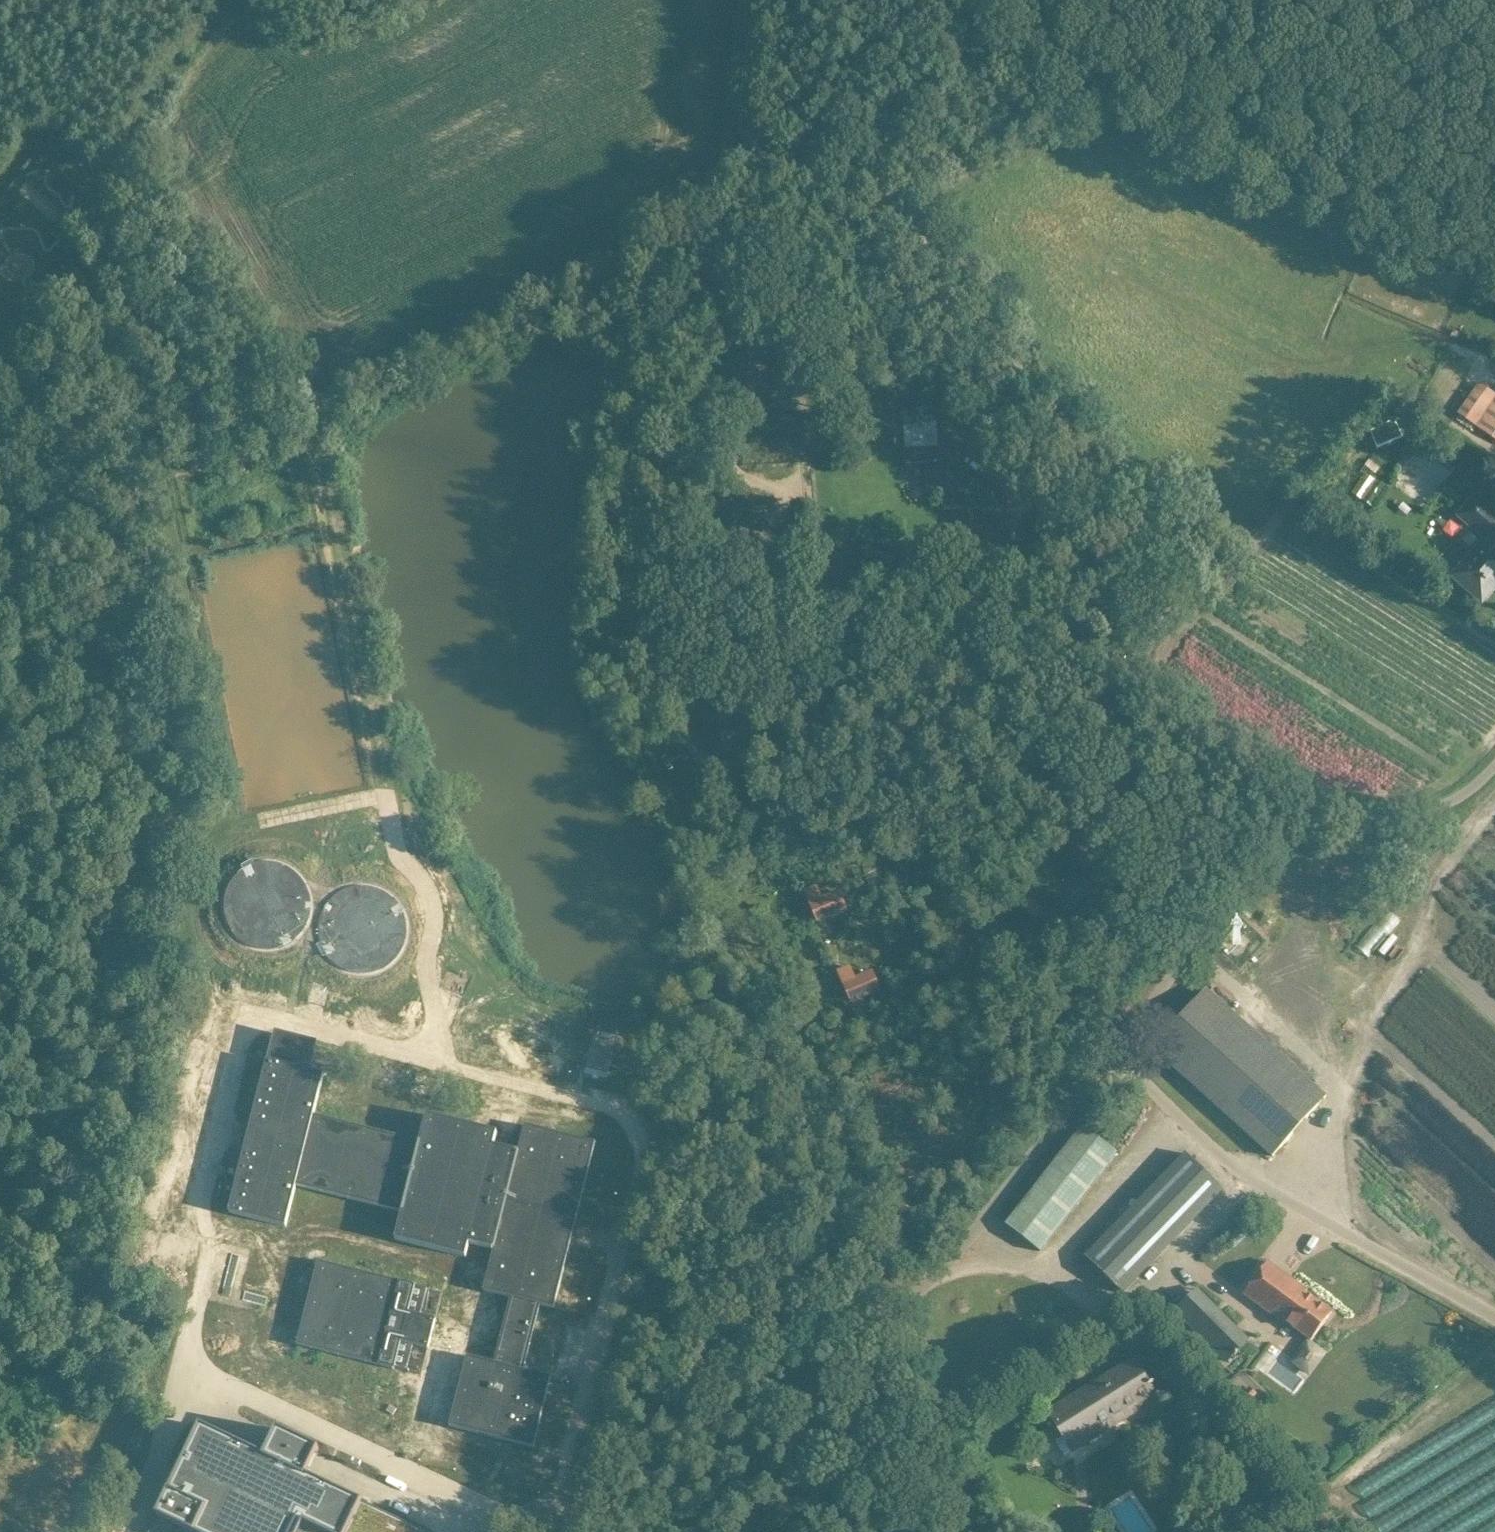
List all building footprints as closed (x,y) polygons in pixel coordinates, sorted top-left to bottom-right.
[(1451,404),(1456,408),(1460,411),(1457,415),(1494,441),(1494,394),(1479,383),(1469,377),(1451,404)] [(903,412),(906,464),(927,463),(928,473),(929,493),(943,492),(943,511),(971,510),(969,475),(949,476),(948,452),(937,452),(936,418),(924,418),(924,410),(903,412)] [(1393,420),(1367,432),(1375,449),(1401,437),(1393,420)] [(1414,444),(1396,450),(1401,464),(1419,457),(1414,444)] [(1494,587),(1494,511),(1475,494),(1455,517),(1481,539),(1464,559),(1467,562),(1454,577),(1482,602),(1494,587)] [(878,866),(863,872),(869,889),(884,884),(878,866)] [(818,923),(848,910),(839,891),(822,898),(817,886),(804,892),(818,923)] [(837,972),(851,1004),(882,991),(873,971),(855,978),(850,966),(837,972)] [(1273,1157),(1327,1098),(1206,990),(1152,1049),(1273,1157)] [(267,1061),(262,1080),(229,1213),(286,1227),(296,1187),(402,1213),(395,1240),(466,1258),(469,1244),(494,1251),(484,1291),(511,1298),(495,1363),(467,1356),(450,1427),(534,1448),(551,1377),(524,1371),(540,1305),(554,1309),(596,1143),(525,1125),(518,1153),(494,1146),(497,1133),(427,1115),(420,1142),(314,1116),(324,1075),(310,1071),(318,1042),(275,1031),(267,1061)] [(592,1044),(588,1058),(583,1078),(607,1084),(615,1051),(592,1044)] [(1041,1252),(1117,1154),(1082,1126),(1006,1225),(1041,1252)] [(1123,1295),(1210,1206),(1224,1192),(1187,1156),(1086,1258),(1123,1295)] [(302,1326),(297,1345),(394,1370),(407,1373),(413,1346),(429,1349),(436,1320),(421,1316),(428,1289),(416,1286),(318,1261),(311,1288),(302,1326)] [(1268,1262),(1256,1278),(1244,1294),(1276,1318),(1278,1316),(1311,1341),(1332,1313),(1305,1293),(1307,1291),(1268,1262)] [(1209,1315),(1196,1327),(1214,1346),(1227,1334),(1209,1315)] [(1305,1339),(1289,1363),(1310,1377),(1327,1354),(1305,1339)] [(1064,1456),(1156,1399),(1157,1398),(1134,1361),(1049,1414),(1064,1437),(1056,1442),(1064,1456)] [(1245,1392),(1240,1397),(1248,1405),(1253,1400),(1245,1392)] [(158,1517),(189,1531),(422,1531),(361,1502),(307,1477),(320,1450),(278,1430),(265,1457),(201,1427),(158,1517)]
